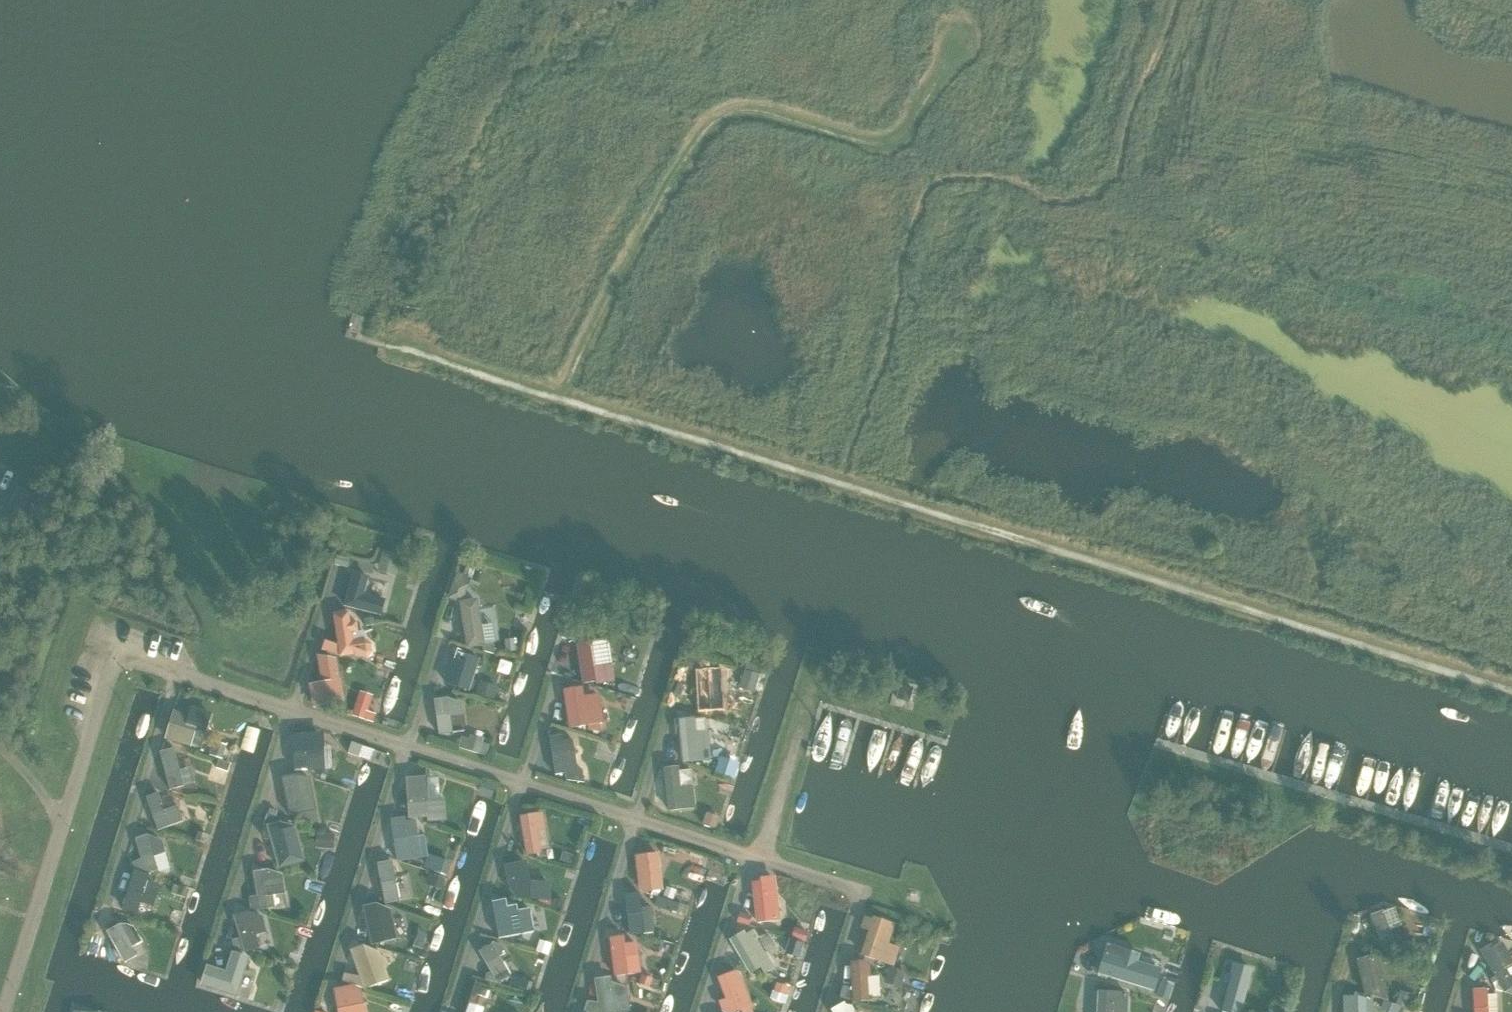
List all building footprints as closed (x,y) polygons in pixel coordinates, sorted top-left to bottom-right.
[(372,610),(366,568),(350,571),(356,613),(372,610)] [(459,601),(466,648),(486,645),(478,598),(459,601)] [(348,611),(334,613),(340,655),(355,653),(368,657),(372,651),(371,644),(364,638),(353,640),(352,631),(358,630),(356,621),(350,622),(348,611)] [(577,643),(584,683),(596,681),(597,684),(614,681),(611,662),(596,665),(592,641),(577,643)] [(462,649),(449,650),(454,689),(467,687),(462,649)] [(340,677),(337,657),(316,653),(321,681),(308,683),(312,706),(345,701),(341,677),(340,677)] [(721,667),(695,668),(697,712),(712,711),(712,710),(724,709),(723,694),(712,695),(711,676),(722,675),(721,667)] [(563,689),(569,727),(604,722),(600,693),(585,695),(583,686),(563,689)] [(434,698),(439,734),(453,732),(451,716),(463,714),(462,700),(448,696),(434,698)] [(174,709),(165,738),(190,746),(199,716),(174,709)] [(711,759),(708,730),(696,732),(694,716),(673,718),(675,733),(680,733),(682,762),(711,759)] [(325,770),(324,732),(306,733),(306,732),(293,732),(294,768),(307,768),(307,771),(325,770)] [(549,735),(555,775),(567,773),(568,781),(577,780),(580,782),(584,782),(583,769),(577,770),(573,739),(563,740),(563,733),(549,735)] [(159,751),(170,789),(184,785),(174,747),(159,751)] [(681,786),(679,766),(663,768),(669,811),(696,807),(693,785),(681,786)] [(281,777),(289,816),(298,814),(299,821),(320,826),(309,776),(297,773),(281,777)] [(406,776),(409,817),(427,816),(428,821),(447,820),(446,797),(429,798),(427,775),(406,776)] [(146,796),(158,830),(183,820),(178,805),(165,810),(158,791),(146,796)] [(520,815),(526,855),(541,852),(538,831),(546,830),(543,811),(520,815)] [(391,818),(397,861),(421,857),(416,820),(406,821),(406,816),(391,818)] [(267,825),(278,868),(305,862),(296,825),(281,822),(267,825)] [(133,868),(134,869),(135,869),(147,873),(158,870),(154,856),(166,852),(162,840),(146,833),(136,837),(142,858),(132,862),(133,868)] [(639,887),(643,892),(663,889),(659,851),(635,854),(639,887)] [(377,863),(385,903),(399,901),(392,860),(377,863)] [(530,899),(551,900),(550,881),(530,880),(527,861),(504,864),(509,888),(517,897),(530,899)] [(135,869),(134,869),(123,908),(138,912),(141,902),(154,905),(159,889),(156,882),(148,880),(149,873),(147,873),(135,869)] [(267,869),(254,871),(257,895),(249,896),(251,906),(259,909),(275,907),(273,895),(285,893),(282,874),(267,869)] [(752,882),(756,922),(781,920),(775,876),(760,878),(761,881),(752,882)] [(625,894),(630,934),(654,931),(651,906),(641,907),(639,892),(625,894)] [(500,938),(523,933),(517,904),(507,906),(506,898),(492,900),(500,938)] [(360,940),(372,943),(373,944),(386,941),(383,924),(393,922),(390,908),(377,903),(364,906),(370,932),(362,932),(360,940)] [(1383,910),(1370,914),(1383,951),(1396,947),(1383,910)] [(247,911),(233,915),(240,937),(239,937),(232,939),(234,946),(244,949),(245,952),(260,947),(256,934),(266,932),(263,916),(247,911)] [(869,929),(860,954),(893,965),(899,946),(889,943),(895,923),(873,916),(873,918),(864,915),(860,927),(869,929)] [(119,924),(106,930),(124,963),(137,956),(132,947),(142,940),(134,927),(127,923),(119,924)] [(744,930),(729,939),(750,974),(761,967),(764,974),(776,967),(754,929),(746,933),(744,930)] [(624,935),(609,938),(615,976),(641,972),(637,942),(625,943),(624,935)] [(1141,988),(1144,939),(1114,938),(1112,987),(1141,988)] [(1480,949),(1495,975),(1491,978),(1493,983),(1497,980),(1505,991),(1511,994),(1511,977),(1505,966),(1511,962),(1511,959),(1501,940),(1493,945),(1491,942),(1480,949)] [(479,950),(498,983),(511,975),(500,956),(507,951),(502,944),(494,941),(492,943),(479,950)] [(363,945),(350,949),(360,977),(344,972),(342,979),(363,985),(363,988),(390,979),(386,969),(388,961),(386,957),(381,954),(380,950),(363,945)] [(237,997),(250,957),(232,951),(226,971),(207,964),(200,985),(237,997)] [(1373,955),(1356,959),(1364,994),(1373,996),(1389,1002),(1380,962),(1373,955)] [(870,960),(850,961),(851,986),(842,985),(839,996),(852,999),(852,1001),(872,1001),(870,976),(870,960)] [(1221,1011),(1240,1011),(1240,990),(1235,990),(1236,964),(1222,964),(1221,1011)] [(718,1001),(722,1011),(724,1011),(737,1011),(742,1010),(742,1011),(753,1011),(751,1007),(753,1006),(740,972),(736,970),(717,977),(725,999),(718,1001)] [(584,1011),(590,1011),(620,1011),(630,1010),(627,986),(611,981),(611,975),(594,978),(598,1002),(587,1000),(584,1011)] [(465,1011),(485,1011),(493,987),(475,981),(465,1011)] [(338,1011),(366,1011),(362,988),(354,984),(334,988),(338,1011)] [(1472,988),(1473,1011),(1488,1011),(1487,987),(1472,988)] [(1129,992),(1097,990),(1096,1011),(1128,1011),(1129,992)] [(1343,1011),(1373,1011),(1373,1001),(1358,995),(1342,995),(1343,1011)] [(831,1009),(832,1011),(858,1011),(862,1010),(855,1010),(852,1005),(845,1004),(844,1001),(831,1009)]
